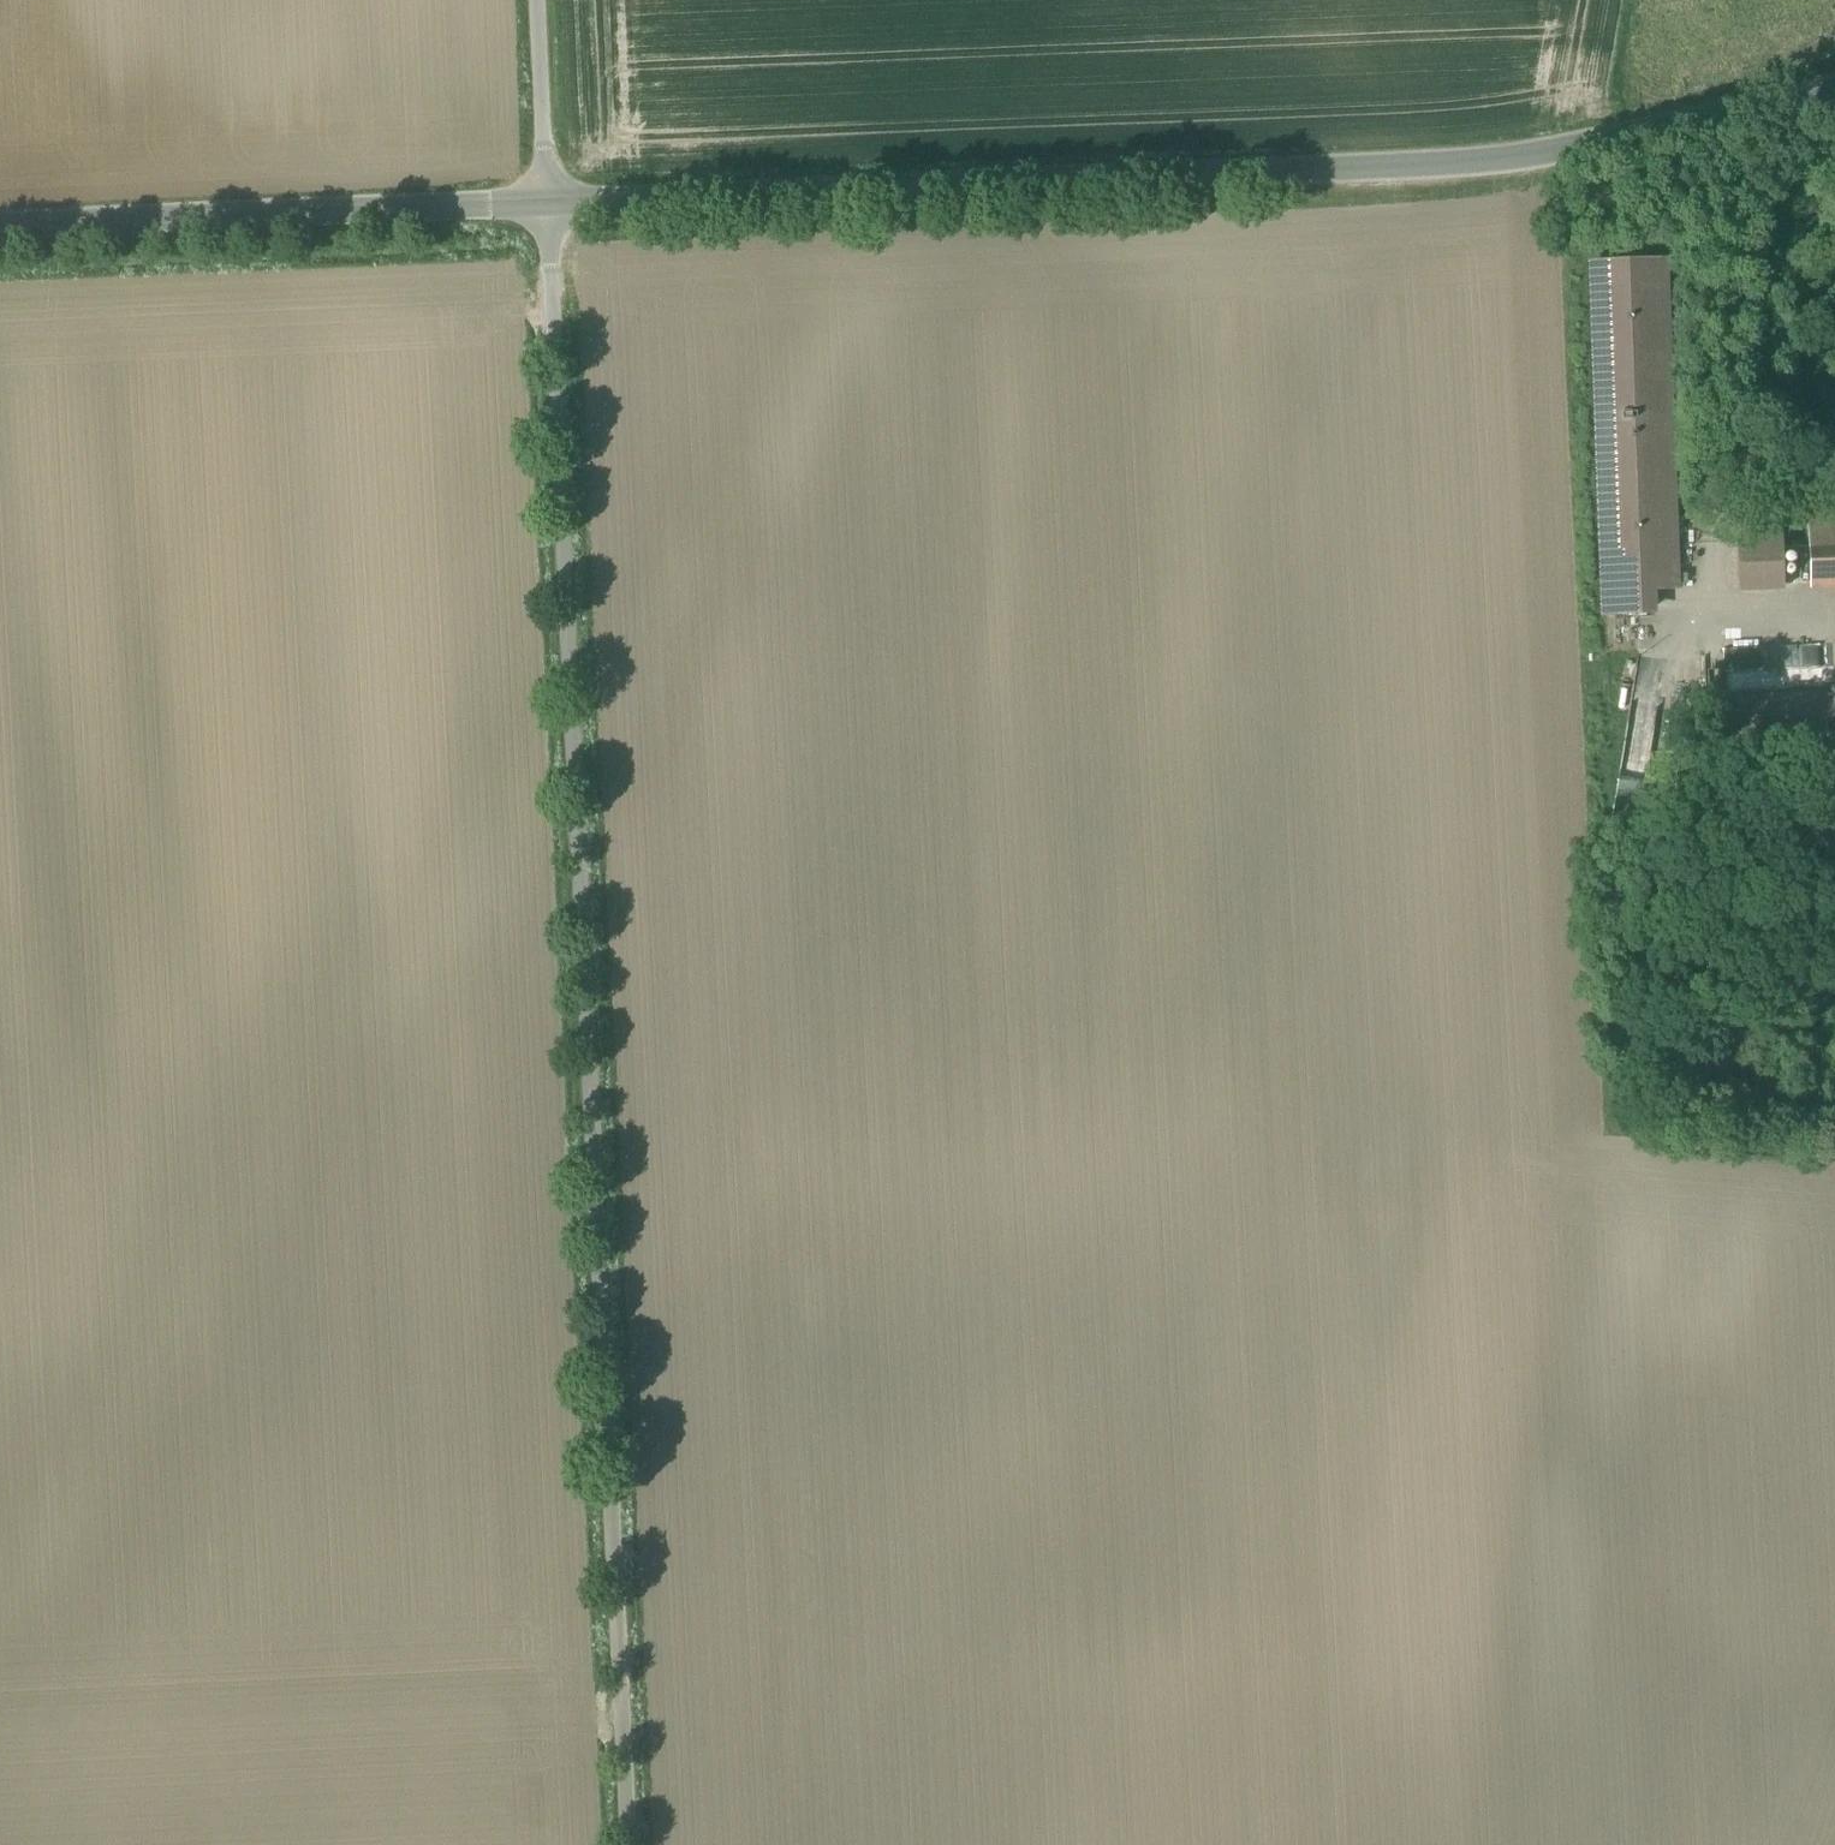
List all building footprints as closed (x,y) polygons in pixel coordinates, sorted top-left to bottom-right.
[(1667,261),(1590,263),(1600,617),(1650,616),(1649,587),(1676,586),(1667,261)] [(1786,592),(1834,591),(1834,519),(1785,521),(1786,592)] [(1775,592),(1775,563),(1781,563),(1781,535),(1727,535),(1727,592),(1775,592)]
